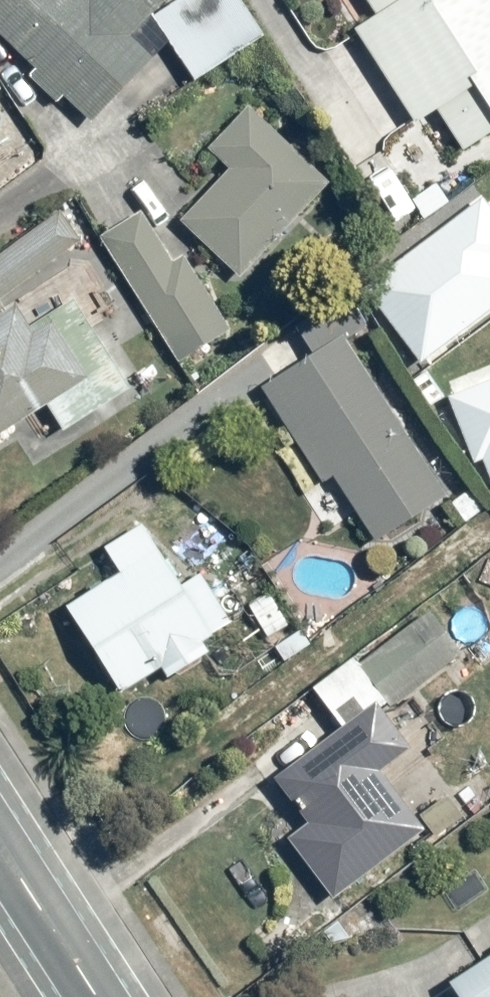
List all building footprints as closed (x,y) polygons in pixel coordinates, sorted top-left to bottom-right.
[(133,37),(166,0),(0,0),(0,35),(40,71),(32,79),(59,104),(67,95),(97,123),(156,58),(133,37)] [(197,81),(266,39),(242,0),(183,0),(157,16),(197,81)] [(385,77),(489,9),(489,0),(369,0),(378,15),(355,30),(385,77)] [(385,77),(416,125),(438,111),(464,150),(489,133),(489,9),(385,77)] [(240,277),(329,183),(249,109),(212,150),(231,168),(181,221),(240,277)] [(481,197),(364,286),(422,362),(489,310),(489,209),(481,197)] [(59,210),(0,251),(0,296),(80,241),(59,210)] [(173,262),(141,212),(102,236),(179,361),(230,330),(184,256),(173,262)] [(49,407),(63,430),(129,391),(74,300),(28,327),(14,304),(0,312),(0,436),(49,407)] [(447,496),(342,337),(263,389),(325,483),(335,477),(378,541),(447,496)] [(489,477),(489,381),(449,397),(475,463),(483,460),(489,477)] [(69,606),(123,691),(231,622),(200,574),(181,586),(141,525),(106,547),(122,572),(69,606)] [(361,665),(392,706),(463,653),(432,612),(361,665)] [(276,778),(311,823),(290,839),(334,898),(425,830),(380,771),(410,749),(376,703),(276,778)] [(450,982),(460,996),(489,996),(489,957),(450,982)]
